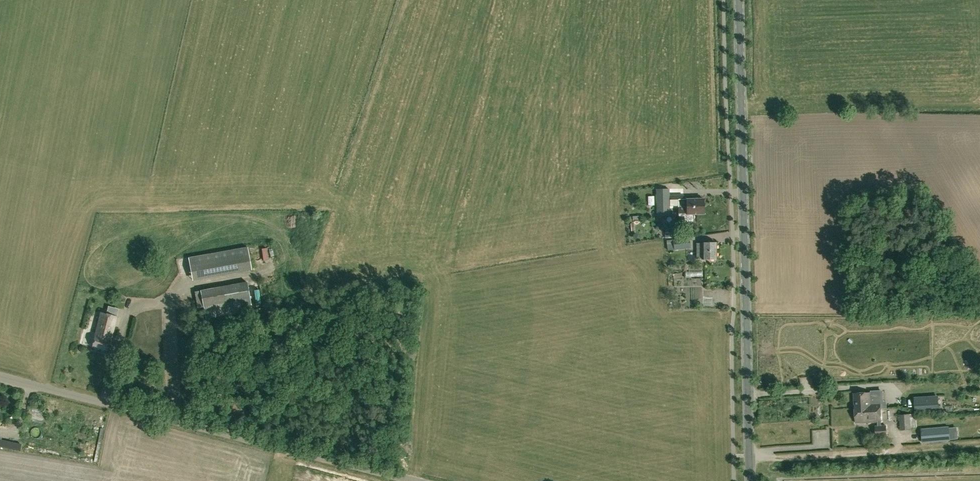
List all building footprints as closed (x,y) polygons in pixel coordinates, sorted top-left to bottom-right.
[(655,189),(656,215),(669,215),(669,206),(673,206),(673,199),(669,199),(669,189),(655,189)] [(686,205),(686,214),(704,214),(703,198),(678,199),(678,205),(686,205)] [(658,231),(662,223),(658,221),(654,228),(658,231)] [(674,249),(674,250),(690,248),(689,237),(672,239),(673,242),(666,243),(666,250),(674,249)] [(716,258),(716,242),(696,243),(696,259),(716,258)] [(192,280),(250,269),(246,247),(188,257),(192,280)] [(205,318),(242,311),(251,310),(246,283),(194,292),(196,307),(203,306),(205,318)] [(99,313),(93,335),(90,347),(105,350),(108,340),(109,340),(115,317),(99,313)] [(853,393),(854,408),(874,407),(874,409),(880,409),(880,401),(872,402),(871,392),(853,393)] [(938,394),(913,396),(914,412),(940,410),(938,394)] [(855,423),(881,421),(880,409),(874,409),(874,407),(854,408),(855,423)] [(910,415),(898,415),(900,428),(900,430),(911,429),(910,415)] [(877,437),(888,437),(887,428),(876,428),(877,437)] [(932,431),(919,432),(920,443),(933,441),(932,431)] [(22,444),(11,442),(10,449),(21,451),(22,444)]
